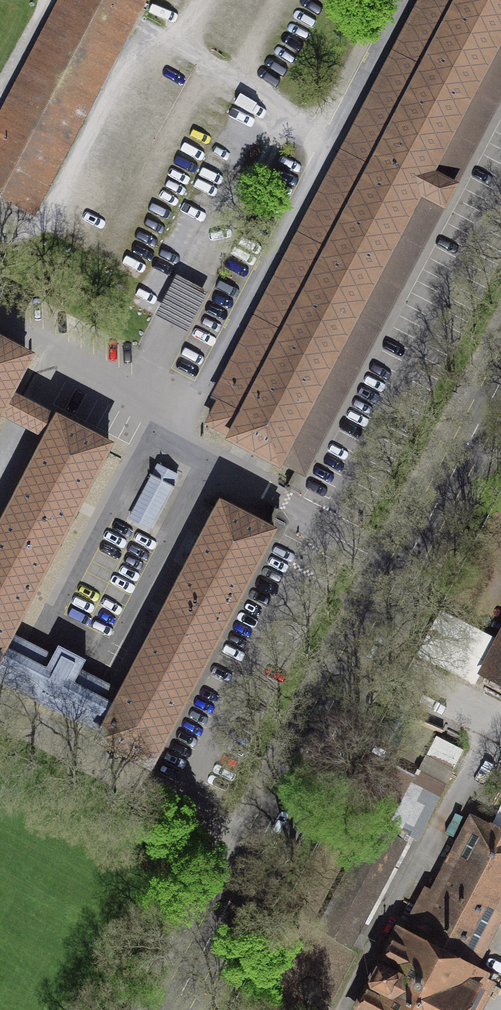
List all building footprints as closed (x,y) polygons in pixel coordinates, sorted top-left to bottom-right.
[(0,113),(0,201),(33,218),(147,0),(59,0),(0,113)] [(229,439),(235,443),(235,441),(274,462),(274,463),(279,466),(282,461),(299,469),(298,471),(301,472),(304,474),(307,468),(305,467),(312,455),(313,456),(315,452),(314,451),(442,207),(445,208),(447,203),(446,202),(452,191),(453,192),(456,186),(453,185),(500,94),(500,0),(431,0),(360,137),(358,137),(356,141),(357,141),(354,147),(351,153),(350,152),(348,156),(350,157),(221,403),(220,402),(217,406),(219,407),(213,419),(211,418),(208,424),(214,427),(214,425),(231,434),(229,439)] [(157,312),(138,351),(170,368),(207,293),(175,277),(157,312)] [(25,431),(46,442),(58,419),(37,408),(9,393),(27,358),(0,344),(0,418),(25,431)] [(3,649),(57,546),(109,446),(58,419),(46,442),(0,530),(0,654),(3,649)] [(156,465),(127,521),(150,533),(179,477),(168,471),(156,465)] [(100,735),(97,740),(103,743),(103,742),(119,750),(145,764),(145,765),(150,768),(153,762),(152,761),(270,536),(271,537),(274,531),(272,529),(269,528),(268,529),(221,505),(169,604),(115,707),(101,735),(100,735)] [(477,677),(500,690),(500,631),(477,677)] [(100,735),(101,735),(115,707),(114,707),(115,706),(73,684),(86,661),(72,653),(59,646),(46,670),(5,648),(4,649),(3,649),(0,654),(0,683),(100,735)] [(392,777),(370,819),(384,827),(385,824),(419,842),(443,795),(419,782),(412,796),(403,791),(406,784),(392,777)] [(492,829),(472,818),(409,938),(399,933),(383,964),(381,963),(378,968),(377,968),(374,974),(371,980),(371,981),(369,986),(371,987),(359,1009),(464,1009),(482,976),(472,971),(500,915),(500,832),(492,828),(492,829)] [(367,912),(404,842),(373,826),(320,928),(350,944),(367,912)]
